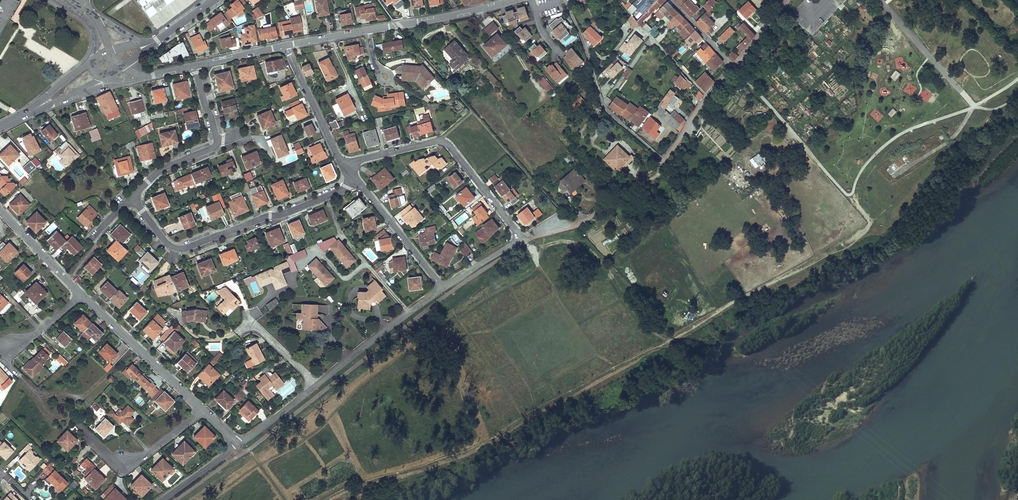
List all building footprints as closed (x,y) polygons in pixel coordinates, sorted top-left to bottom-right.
[(16,0),(1,0),(0,2),(0,32),(8,19),(11,14),(19,1),(16,0)] [(157,29),(196,0),(136,0),(157,29)] [(233,7),(225,12),(226,13),(227,14),(230,19),(234,16),(233,15),(235,14),(241,9),(243,8),(238,0),(231,5),(233,7)] [(293,2),(294,10),(304,8),(302,0),(298,0),(294,2),(293,2)] [(315,0),(317,15),(322,14),(322,15),(328,14),(326,0),(315,0)] [(422,0),(411,0),(412,8),(423,6),(422,0)] [(634,17),(637,21),(658,0),(636,0),(632,4),(627,9),(631,15),(633,13),(639,7),(641,10),(636,15),(634,17)] [(637,21),(639,23),(640,24),(646,17),(647,17),(656,8),(657,9),(666,0),(658,0),(637,21)] [(691,17),(698,10),(688,0),(687,0),(681,6),(685,10),(686,9),(687,10),(686,11),(691,17)] [(698,10),(700,8),(696,4),(696,5),(691,0),(688,0),(698,10)] [(715,0),(708,0),(704,5),(708,10),(717,2),(715,0)] [(673,7),(668,1),(655,14),(660,20),(666,14),(673,7)] [(756,9),(749,1),(739,11),(746,18),(756,9)] [(371,5),(355,8),(356,16),(360,15),(361,19),(365,18),(366,19),(374,18),(372,8),(371,6),(371,5)] [(518,11),(514,12),(516,19),(520,18),(521,20),(528,17),(525,6),(517,9),(518,11)] [(257,7),(252,11),(254,14),(257,18),(262,16),(263,15),(257,7)] [(673,7),(666,14),(669,18),(665,22),(667,24),(679,13),(673,7)] [(345,10),(339,11),(341,24),(351,22),(350,13),(346,13),(345,10)] [(506,14),(503,16),(505,23),(509,22),(510,24),(517,21),(516,19),(514,12),(513,10),(506,12),(506,14)] [(708,10),(696,22),(705,32),(710,27),(714,23),(709,17),(712,14),(708,10)] [(222,15),(221,13),(209,21),(210,22),(206,24),(209,31),(214,28),(217,31),(219,30),(218,29),(224,25),(225,27),(229,24),(227,21),(230,19),(227,14),(226,13),(222,15)] [(677,25),(684,19),(679,13),(667,24),(665,26),(669,30),(671,28),(669,27),(674,22),(675,24),(677,25)] [(725,15),(718,21),(722,26),(729,20),(725,15)] [(293,30),(302,29),(299,16),(290,18),(290,20),(291,24),(293,31),(293,30)] [(566,29),(570,25),(565,19),(565,20),(561,16),(558,19),(557,18),(549,24),(554,30),(553,30),(554,32),(553,33),(556,36),(557,35),(561,40),(570,32),(566,29)] [(634,17),(632,20),(634,22),(631,27),(634,30),(639,23),(637,21),(634,17)] [(686,39),(696,31),(684,19),(677,25),(678,26),(676,28),(686,39)] [(290,20),(277,23),(279,27),(280,36),(284,35),(284,34),(293,32),(293,30),(293,31),(291,24),(290,20)] [(598,24),(594,21),(593,22),(583,33),(595,45),(602,37),(598,33),(593,28),(596,25),(598,24)] [(498,27),(493,22),(490,25),(495,30),(498,27)] [(756,35),(744,22),(742,24),(739,27),(748,36),(736,48),(741,53),(756,35)] [(495,30),(490,25),(484,29),(489,35),(495,30)] [(249,26),(249,27),(245,28),(246,34),(242,35),(243,44),(249,43),(249,42),(256,40),(253,26),(249,26)] [(532,36),(525,27),(523,29),(520,26),(514,31),(517,34),(516,35),(519,40),(522,37),(525,41),(532,36)] [(275,27),(262,30),(264,39),(269,38),(277,36),(275,27)] [(710,27),(705,32),(709,36),(714,31),(710,27)] [(724,42),(735,31),(730,27),(720,38),(724,42)] [(696,31),(686,39),(685,40),(691,45),(700,36),(696,31)] [(659,40),(663,36),(660,32),(655,36),(659,40)] [(508,45),(498,33),(482,46),(492,58),(508,45)] [(629,56),(643,39),(635,33),(627,43),(624,41),(619,48),(629,56)] [(199,35),(191,38),(197,52),(207,48),(205,43),(203,44),(199,35)] [(230,37),(221,39),(222,48),(231,46),(231,47),(236,46),(234,39),(231,40),(230,37)] [(470,58),(455,40),(450,44),(452,46),(447,51),(454,60),(450,63),(454,68),(464,59),(465,61),(470,58)] [(398,41),(387,43),(387,44),(383,45),(384,52),(404,49),(402,41),(398,42),(398,41)] [(189,55),(182,42),(177,45),(171,49),(171,50),(169,51),(167,52),(163,55),(163,54),(162,55),(159,57),(162,62),(169,60),(168,59),(181,54),(183,58),(189,55)] [(708,44),(706,42),(700,48),(697,45),(690,51),(695,56),(697,53),(706,63),(707,62),(716,54),(709,45),(704,51),(703,49),(708,44)] [(547,52),(540,44),(538,46),(535,43),(529,48),(532,51),(530,52),(534,56),(537,54),(540,58),(547,52)] [(359,45),(346,47),(347,53),(349,61),(356,60),(355,55),(360,55),(359,45)] [(567,55),(564,58),(573,68),(577,65),(577,66),(584,61),(573,49),(570,51),(569,50),(567,52),(568,53),(567,54),(567,55)] [(734,62),(739,56),(733,50),(728,55),(734,62)] [(716,54),(707,62),(714,70),(723,62),(716,54)] [(328,58),(318,63),(327,81),(337,76),(328,58)] [(896,58),(896,69),(905,69),(905,65),(902,65),(901,58),(896,58)] [(281,59),(266,62),(267,72),(283,68),(281,59)] [(465,61),(464,59),(454,68),(456,70),(465,61)] [(489,71),(481,61),(477,65),(484,74),(489,71)] [(613,78),(624,67),(618,61),(614,65),(611,62),(604,69),(613,78)] [(566,73),(557,62),(554,65),(553,64),(552,66),(551,65),(549,66),(550,67),(547,70),(557,82),(564,77),(563,76),(566,73)] [(362,63),(354,67),(360,79),(365,90),(374,87),(362,63)] [(306,76),(313,73),(309,64),(302,67),(306,76)] [(423,66),(421,67),(419,69),(417,69),(415,66),(404,65),(403,79),(408,79),(409,78),(418,78),(425,87),(434,79),(423,66)] [(250,72),(240,74),(241,81),(256,78),(253,66),(249,67),(250,72)] [(632,69),(628,67),(622,75),(626,78),(632,69)] [(228,72),(214,75),(219,92),(232,88),(228,72)] [(693,84),(682,72),(675,83),(683,91),(687,87),(689,88),(693,84)] [(706,72),(696,81),(705,91),(714,81),(706,72)] [(541,74),(536,79),(549,92),(554,87),(541,74)] [(408,79),(403,79),(403,80),(417,81),(423,89),(425,87),(418,78),(409,78),(408,79)] [(176,99),(181,98),(179,94),(183,93),(182,91),(188,90),(186,81),(173,84),(176,99)] [(715,82),(714,81),(705,91),(706,92),(715,82)] [(290,83),(280,88),(285,99),(295,95),(290,83)] [(750,94),(744,87),(741,89),(748,96),(750,94)] [(163,89),(152,91),(155,103),(166,101),(163,89)] [(179,94),(181,98),(189,96),(188,90),(182,91),(183,93),(179,94)] [(664,102),(660,106),(665,110),(677,94),(670,90),(663,100),(664,102)] [(695,95),(700,100),(703,95),(699,90),(695,95)] [(109,92),(103,94),(114,117),(120,114),(109,92)] [(371,104),(379,108),(383,107),(384,111),(392,110),(391,106),(399,104),(400,107),(406,105),(404,92),(387,95),(387,99),(384,99),(375,96),(371,104)] [(97,97),(109,122),(114,119),(113,117),(114,117),(103,94),(97,97)] [(347,94),(336,100),(337,103),(341,112),(343,115),(354,109),(347,94)] [(587,103),(581,96),(577,99),(580,102),(575,107),(578,110),(587,103)] [(617,96),(610,106),(630,120),(630,119),(638,108),(631,103),(630,105),(628,108),(627,107),(629,105),(617,96)] [(141,99),(129,102),(133,118),(141,116),(140,113),(144,112),(141,99)] [(575,107),(580,102),(577,99),(568,106),(571,110),(575,107)] [(233,100),(222,102),(226,120),(238,117),(233,100)] [(298,100),(290,104),(292,109),(285,112),(288,119),(290,120),(297,120),(307,115),(303,108),(302,108),(300,105),(298,100)] [(341,112),(337,103),(333,106),(337,114),(341,112)] [(649,112),(640,106),(638,108),(630,119),(639,126),(649,112)] [(660,106),(659,106),(654,111),(660,116),(665,110),(660,106)] [(414,109),(419,125),(421,132),(426,131),(426,133),(434,131),(429,114),(424,116),(425,120),(421,121),(419,114),(426,113),(424,107),(414,109)] [(460,115),(462,117),(469,111),(467,108),(460,115)] [(869,114),(877,122),(883,116),(875,108),(869,114)] [(669,113),(665,110),(660,116),(663,119),(669,113)] [(675,118),(679,115),(674,110),(670,114),(671,115),(675,118)] [(183,114),(186,124),(188,123),(189,128),(197,126),(195,117),(197,117),(195,111),(183,114)] [(257,116),(259,120),(260,120),(264,129),(275,124),(270,111),(257,116)] [(86,112),(73,116),(75,120),(73,121),(76,131),(90,127),(86,112)] [(670,114),(669,113),(663,119),(675,129),(677,127),(668,119),(671,115),(670,114)] [(681,131),(684,126),(675,118),(671,115),(668,119),(677,127),(681,131)] [(684,126),(686,121),(679,115),(675,118),(684,126)] [(659,124),(650,117),(643,127),(645,130),(646,129),(653,134),(652,135),(656,138),(659,133),(656,131),(659,128),(657,127),(659,124)] [(329,123),(333,129),(339,128),(335,120),(329,123)] [(137,137),(154,130),(151,123),(134,130),(137,137)] [(311,124),(304,127),(308,137),(315,134),(311,124)] [(49,125),(41,131),(50,142),(58,135),(49,125)] [(412,133),(413,136),(417,134),(418,136),(422,135),(421,134),(421,132),(419,125),(411,127),(411,126),(407,127),(409,133),(412,133)] [(384,130),(387,138),(399,134),(396,127),(384,130)] [(93,142),(101,139),(97,129),(90,132),(93,142)] [(375,129),(363,133),(367,148),(380,144),(375,129)] [(174,130),(160,134),(163,146),(168,144),(168,143),(177,141),(174,130)] [(350,134),(344,136),(346,143),(348,143),(349,147),(350,152),(359,149),(354,133),(350,134)] [(23,138),(25,141),(29,150),(28,150),(30,155),(40,150),(34,138),(32,139),(30,134),(23,138)] [(281,135),(272,139),(274,146),(273,146),(278,158),(288,153),(281,135)] [(152,143),(141,146),(141,149),(138,150),(141,161),(155,157),(152,143)] [(69,144),(67,145),(75,153),(76,152),(69,144)] [(320,144),(310,148),(313,157),(311,158),(313,163),(327,157),(325,152),(323,152),(320,144)] [(10,145),(3,151),(7,155),(5,157),(10,163),(20,154),(10,145)] [(59,146),(54,151),(57,154),(56,156),(60,160),(59,161),(62,166),(65,163),(68,165),(79,155),(76,152),(75,153),(67,145),(63,149),(59,146)] [(629,157),(618,146),(605,159),(619,173),(625,166),(623,165),(630,158),(629,157)] [(0,154),(0,157),(8,165),(10,163),(5,157),(7,155),(3,151),(0,154)] [(17,157),(24,165),(30,160),(22,152),(17,157)] [(575,158),(570,152),(567,156),(572,161),(575,158)] [(253,153),(242,157),(247,168),(248,168),(249,170),(260,166),(259,163),(260,163),(260,162),(262,162),(261,158),(259,159),(256,153),(253,154),(253,153)] [(749,159),(755,169),(765,163),(759,153),(749,159)] [(631,155),(629,157),(630,158),(623,165),(625,166),(634,157),(631,155)] [(128,171),(129,173),(133,172),(129,156),(114,160),(118,176),(124,174),(123,172),(128,171)] [(414,160),(410,164),(419,175),(427,169),(425,166),(427,165),(429,165),(432,163),(436,168),(439,167),(440,169),(447,164),(442,157),(438,159),(435,156),(428,157),(425,159),(424,158),(419,159),(416,162),(414,160)] [(31,162),(36,167),(40,164),(35,158),(31,162)] [(228,163),(218,167),(222,176),(236,170),(231,159),(227,161),(228,163)] [(31,161),(23,168),(29,174),(36,167),(31,162),(31,161)] [(330,164),(320,168),(326,181),(334,178),(335,175),(330,164)] [(886,169),(890,175),(896,171),(891,165),(886,169)] [(208,167),(200,171),(200,172),(192,175),(195,183),(200,181),(212,177),(208,167)] [(385,169),(372,179),(380,189),(394,179),(385,169)] [(585,180),(575,169),(562,180),(561,179),(556,184),(557,185),(557,186),(562,181),(568,188),(568,189),(571,193),(572,192),(574,195),(578,192),(575,189),(585,180)] [(249,171),(243,174),(246,182),(252,179),(249,171)] [(455,173),(449,178),(456,187),(463,182),(455,173)] [(181,178),(176,180),(180,189),(193,184),(194,187),(196,186),(195,183),(192,175),(191,174),(187,176),(182,178),(181,178)] [(2,186),(2,188),(7,194),(15,185),(13,183),(10,183),(10,179),(7,179),(7,177),(1,176),(0,175),(0,184),(2,186)] [(23,177),(19,182),(23,185),(27,180),(23,177)] [(305,178),(294,183),(297,192),(309,187),(305,178)] [(498,189),(503,196),(511,189),(503,180),(501,181),(499,179),(493,183),(495,186),(496,185),(499,188),(498,189)] [(282,180),(271,185),(277,197),(283,194),(284,196),(288,194),(282,180)] [(260,185),(255,187),(258,193),(251,195),(256,205),(261,203),(262,205),(268,203),(261,186),(260,186),(260,185)] [(249,190),(248,190),(249,191),(251,196),(251,195),(258,193),(255,187),(249,190)] [(401,206),(399,198),(398,195),(401,194),(400,188),(393,190),(394,194),(389,195),(392,208),(401,206)] [(503,196),(507,201),(509,199),(510,202),(512,204),(518,200),(516,197),(519,195),(513,188),(511,189),(503,196)] [(465,189),(455,197),(459,202),(461,200),(465,205),(475,198),(468,190),(467,191),(465,189)] [(229,202),(234,215),(243,211),(243,212),(248,210),(240,193),(231,197),(232,201),(229,202)] [(151,198),(154,204),(155,204),(157,210),(169,205),(164,194),(160,196),(159,195),(151,198)] [(21,195),(10,205),(19,215),(30,204),(21,195)] [(358,198),(355,200),(362,209),(365,206),(358,198)] [(355,200),(348,206),(354,215),(362,209),(355,200)] [(219,216),(216,211),(221,209),(218,202),(206,208),(211,220),(219,216)] [(473,208),(476,212),(480,217),(481,218),(487,213),(480,203),(473,208)] [(407,222),(408,221),(410,222),(413,227),(424,219),(421,215),(419,216),(417,214),(418,210),(415,207),(413,208),(410,204),(401,211),(404,216),(403,217),(407,222)] [(77,218),(85,225),(90,219),(91,220),(97,214),(89,206),(77,218)] [(348,206),(345,209),(352,217),(354,215),(348,206)] [(518,215),(521,219),(522,218),(526,224),(535,217),(536,219),(542,214),(538,208),(532,213),(528,207),(518,215)] [(322,210),(308,216),(312,225),(326,219),(322,210)] [(37,212),(26,222),(29,225),(30,224),(32,225),(31,227),(35,232),(46,222),(37,212)] [(191,213),(180,217),(183,223),(182,223),(184,229),(195,224),(191,213)] [(363,219),(365,231),(376,229),(373,216),(363,219)] [(476,233),(482,240),(490,234),(490,235),(499,228),(492,219),(483,226),(484,227),(476,233)] [(299,220),(290,223),(294,232),(291,233),(293,238),(304,233),(299,220)] [(111,235),(117,240),(121,245),(128,237),(127,235),(129,233),(120,225),(111,235)] [(419,234),(422,246),(436,243),(433,232),(436,231),(435,226),(425,229),(426,233),(419,234)] [(278,228),(270,232),(272,235),(267,237),(271,246),(284,242),(278,228)] [(385,234),(382,230),(373,237),(375,240),(378,239),(380,250),(392,248),(390,237),(389,237),(386,233),(385,234)] [(56,231),(50,236),(51,237),(48,240),(54,246),(53,247),(56,250),(60,246),(66,241),(56,231)] [(490,234),(482,240),(483,242),(491,236),(490,235),(490,234)] [(601,241),(603,248),(608,247),(607,244),(619,240),(617,235),(601,241)] [(66,241),(60,246),(64,250),(66,249),(67,248),(73,255),(82,247),(71,236),(66,241)] [(247,241),(248,244),(245,245),(247,252),(259,247),(255,238),(247,241)] [(117,240),(112,245),(113,246),(108,251),(118,261),(128,251),(121,245),(117,240)] [(330,247),(344,264),(348,260),(351,264),(355,260),(338,240),(330,247)] [(0,251),(0,255),(7,262),(18,251),(16,250),(14,252),(11,248),(13,246),(9,242),(0,251)] [(465,247),(461,250),(466,257),(472,252),(465,242),(463,244),(465,247)] [(432,259),(442,264),(443,262),(448,265),(457,248),(447,243),(441,255),(435,253),(432,259)] [(233,249),(220,255),(224,265),(238,259),(233,249)] [(139,261),(143,265),(150,271),(158,262),(147,252),(139,261)] [(303,252),(292,256),(294,261),(305,257),(303,252)] [(93,257),(85,266),(88,269),(90,268),(94,272),(101,264),(93,257)] [(393,262),(389,262),(390,268),(394,268),(395,272),(406,270),(405,260),(402,260),(401,257),(393,259),(393,262)] [(308,267),(323,282),(327,279),(330,282),(334,278),(316,259),(308,267)] [(215,271),(211,260),(204,263),(203,262),(197,264),(202,276),(215,271)] [(272,269),(258,274),(262,283),(271,280),(275,281),(278,289),(287,285),(283,274),(291,270),(288,261),(275,267),(273,269),(272,269)] [(381,263),(374,269),(377,272),(384,267),(381,263)] [(22,265),(15,273),(23,281),(31,273),(26,267),(25,268),(22,265)] [(143,265),(141,267),(148,273),(150,271),(143,265)] [(85,266),(84,267),(92,274),(94,272),(90,268),(88,269),(85,266)] [(182,272),(177,274),(177,276),(171,279),(174,286),(176,291),(188,286),(182,272)] [(258,274),(256,275),(260,286),(271,282),(273,283),(276,290),(278,289),(275,281),(271,280),(262,283),(258,274)] [(155,281),(158,287),(160,292),(174,286),(171,279),(170,277),(169,275),(164,277),(155,281)] [(419,276),(408,278),(410,290),(423,289),(422,283),(420,283),(419,276)] [(359,292),(358,301),(363,302),(363,308),(369,309),(369,303),(373,300),(377,301),(378,302),(385,296),(381,290),(382,289),(374,280),(367,287),(369,289),(365,292),(359,292)] [(36,282),(25,293),(36,304),(47,293),(36,282)] [(107,282),(100,289),(103,291),(103,292),(110,299),(117,291),(107,282)] [(158,287),(155,288),(158,296),(168,292),(169,294),(176,291),(174,286),(160,292),(158,287)] [(229,306),(233,310),(237,306),(237,305),(235,303),(235,301),(238,299),(226,288),(218,292),(226,300),(218,307),(224,314),(227,311),(227,308),(229,306)] [(117,291),(110,299),(116,304),(118,301),(122,305),(128,298),(119,289),(117,291)] [(17,293),(14,297),(18,302),(21,299),(19,297),(24,293),(21,290),(19,292),(17,293)] [(276,297),(265,304),(269,311),(280,304),(276,297)] [(136,302),(129,309),(132,313),(139,320),(147,312),(136,302)] [(318,319),(316,318),(314,318),(314,314),(317,314),(317,305),(302,304),(301,313),(296,313),(296,318),(301,319),(302,316),(303,317),(303,319),(303,323),(302,323),(302,329),(317,329),(318,319)] [(227,311),(224,314),(226,316),(233,310),(229,306),(227,308),(227,311)] [(183,322),(188,321),(188,319),(193,318),(193,320),(202,321),(203,311),(195,310),(181,312),(183,322)] [(83,314),(74,323),(83,332),(92,323),(83,314)] [(154,318),(144,328),(154,337),(165,325),(159,319),(157,321),(154,318)] [(326,327),(318,319),(317,329),(326,330),(326,327)] [(103,333),(92,323),(83,332),(82,333),(86,337),(89,335),(95,341),(103,333)] [(170,328),(160,338),(164,341),(179,325),(178,323),(172,330),(170,328)] [(182,327),(179,325),(164,341),(167,345),(165,347),(173,355),(176,353),(174,351),(183,340),(176,333),(182,327)] [(144,328),(143,329),(153,339),(154,337),(144,328)] [(64,331),(56,339),(64,347),(72,339),(64,331)] [(109,348),(110,347),(107,344),(99,352),(110,362),(117,354),(113,350),(112,351),(109,348)] [(256,344),(246,349),(249,355),(250,354),(252,359),(251,359),(254,365),(264,360),(256,344)] [(42,350),(36,356),(37,357),(35,359),(40,364),(45,359),(49,356),(48,355),(51,353),(45,347),(42,350)] [(187,351),(185,353),(196,363),(198,361),(187,351)] [(185,353),(177,362),(181,365),(182,364),(189,371),(196,363),(185,353)] [(34,357),(23,368),(32,377),(43,366),(40,364),(35,359),(35,358),(34,358),(34,357)] [(109,363),(104,369),(107,372),(112,366),(109,363)] [(126,370),(131,375),(137,381),(142,375),(140,373),(141,372),(132,364),(126,370)] [(182,364),(181,365),(188,372),(189,371),(182,364)] [(208,364),(199,373),(206,380),(204,381),(209,385),(219,374),(211,367),(208,364)] [(1,386),(0,387),(0,389),(2,391),(6,388),(3,384),(9,378),(0,369),(0,385),(1,386)] [(125,369),(122,372),(128,377),(131,375),(126,370),(125,369)] [(257,385),(266,397),(271,393),(269,390),(273,386),(274,387),(282,381),(275,373),(272,375),(270,372),(269,372),(268,372),(267,372),(259,378),(262,381),(257,385)] [(142,375),(137,381),(148,391),(147,392),(152,397),(158,391),(153,386),(154,385),(145,376),(144,377),(142,375)] [(271,393),(266,397),(268,399),(276,393),(276,390),(283,384),(282,381),(274,387),(273,386),(269,390),(271,393)] [(152,397),(165,410),(174,401),(161,388),(158,391),(152,397)] [(239,395),(236,398),(240,401),(245,395),(240,390),(238,393),(239,395)] [(223,391),(216,399),(226,409),(234,400),(223,391)] [(247,401),(240,409),(244,413),(242,414),(249,421),(258,411),(247,401)] [(112,410),(108,414),(119,425),(123,421),(127,425),(134,419),(130,416),(135,411),(128,405),(123,411),(120,408),(115,414),(112,410)] [(102,422),(96,429),(104,437),(114,426),(104,417),(100,420),(102,422)] [(196,434),(194,437),(205,447),(215,436),(204,426),(199,432),(200,433),(197,436),(196,434)] [(67,431),(57,441),(67,451),(77,440),(67,431)] [(0,451),(0,453),(3,456),(6,453),(8,455),(12,450),(3,442),(2,443),(0,441),(0,450),(0,451)] [(184,441),(176,449),(178,451),(186,442),(184,441)] [(176,449),(172,454),(183,464),(194,453),(190,449),(192,448),(186,442),(178,451),(176,449)] [(22,448),(26,452),(27,453),(26,455),(24,454),(18,460),(20,462),(23,462),(26,465),(26,468),(29,471),(40,459),(37,457),(34,456),(32,454),(32,452),(29,449),(31,448),(27,444),(22,448)] [(0,453),(0,455),(5,460),(13,452),(12,450),(8,455),(6,453),(3,456),(0,453)] [(87,476),(94,468),(96,466),(87,458),(80,465),(86,470),(83,472),(87,476)] [(162,458),(159,461),(160,462),(157,466),(155,465),(151,470),(162,480),(172,470),(169,467),(170,465),(162,458)] [(48,476),(46,478),(50,482),(56,487),(59,490),(66,481),(48,464),(43,470),(48,476)] [(87,476),(84,478),(95,489),(105,479),(94,468),(87,476)] [(135,481),(131,485),(142,496),(152,485),(143,475),(136,482),(135,481)] [(123,499),(119,494),(120,493),(118,491),(116,492),(114,489),(115,488),(116,487),(112,484),(103,494),(106,497),(105,499),(106,499),(122,499),(123,499)]
